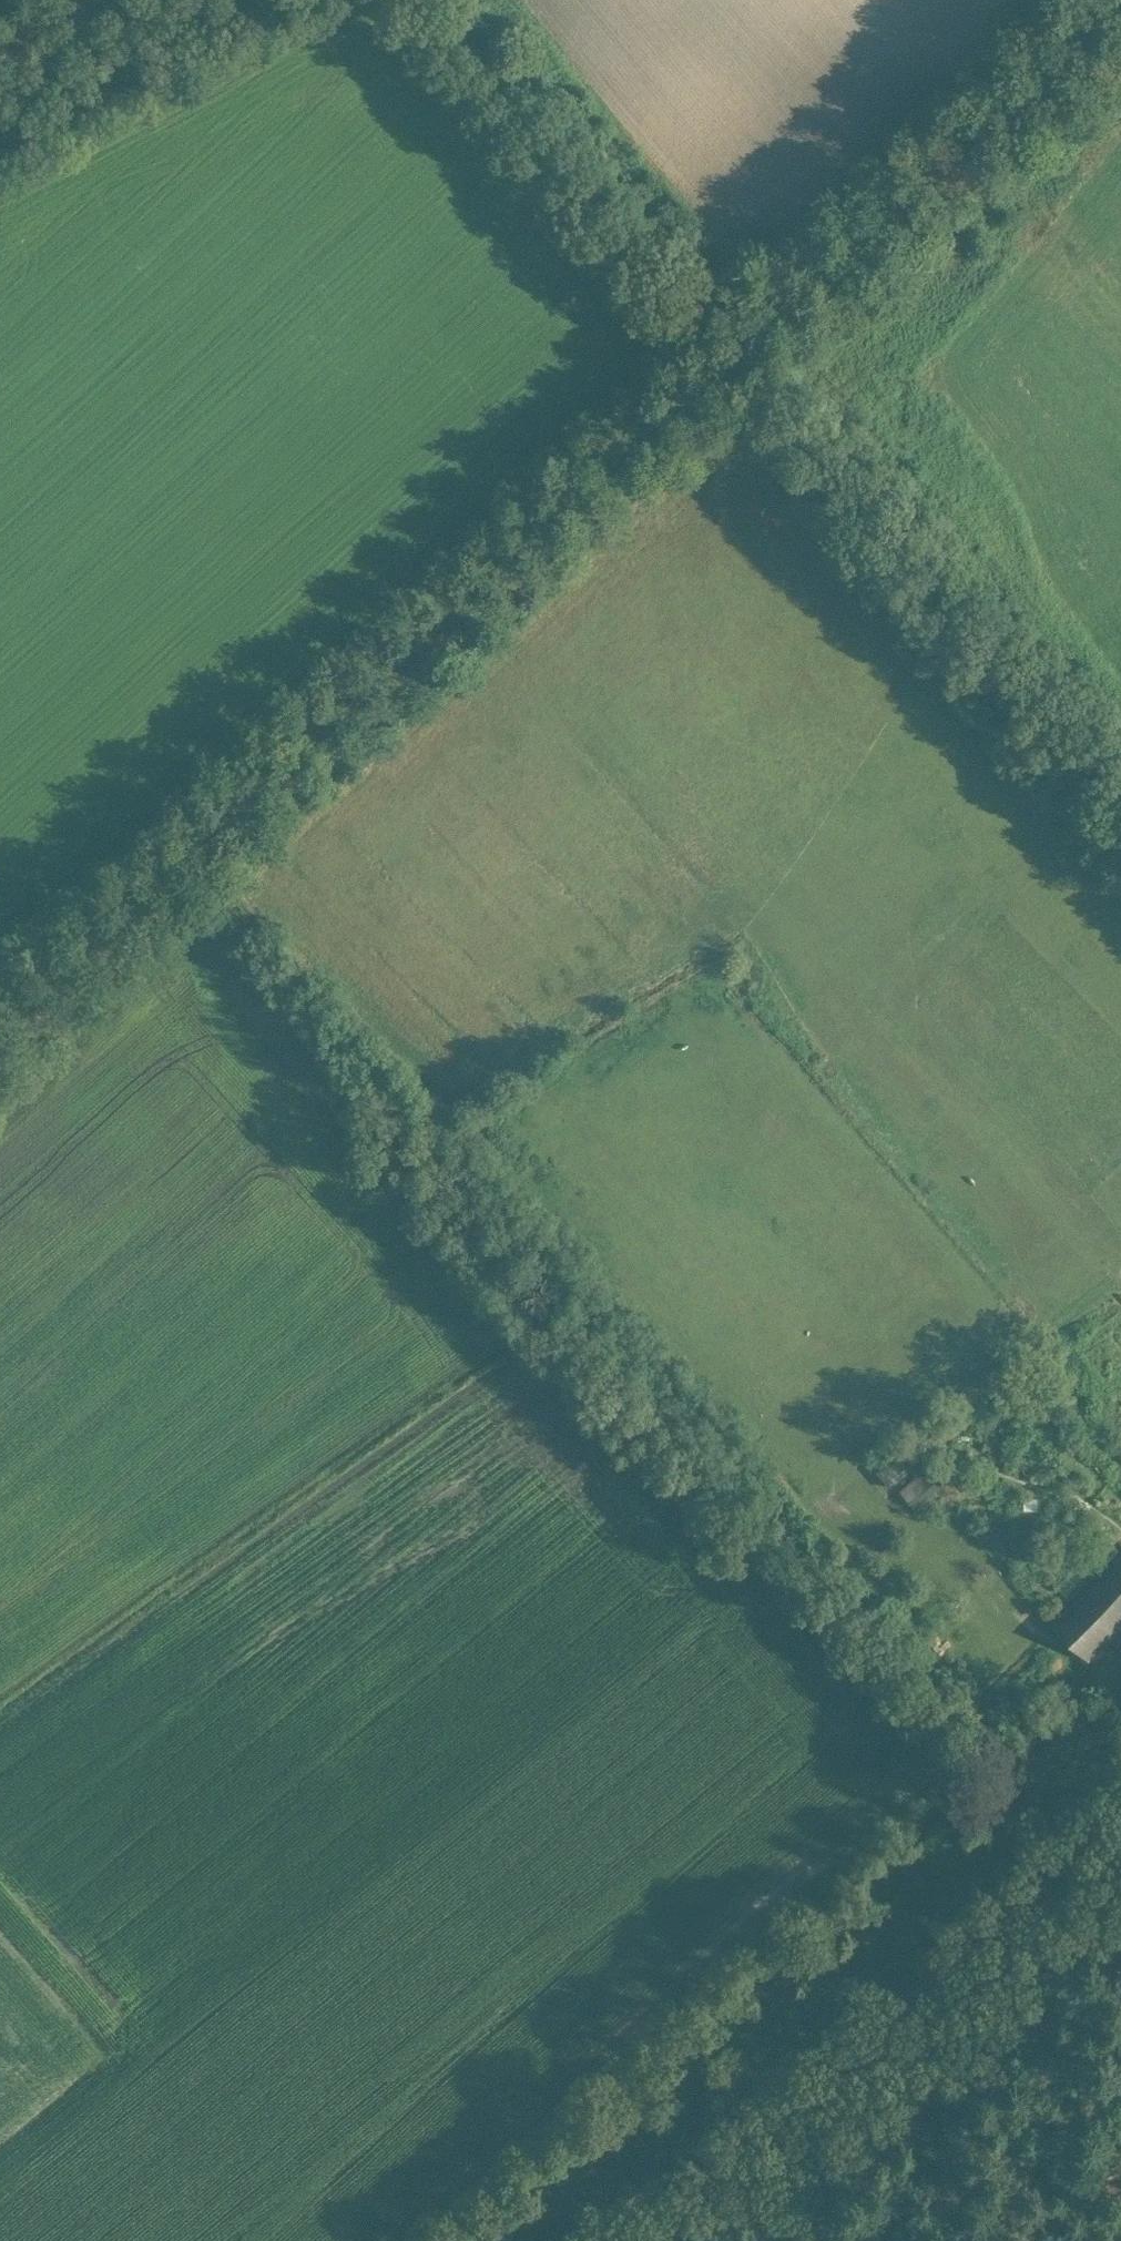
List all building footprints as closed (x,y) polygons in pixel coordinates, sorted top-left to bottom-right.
[(903,1479),(896,1486),(915,1509),(944,1484),(923,1461),(913,1470),(918,1475),(908,1483),(904,1478),(903,1479)] [(878,1472),(892,1488),(896,1486),(903,1479),(889,1463),(878,1472)] [(982,1493),(989,1484),(980,1477),(973,1486),(982,1493)] [(1073,1643),(1088,1659),(1109,1638),(1120,1650),(1120,1558),(1054,1623),(1073,1643)]
